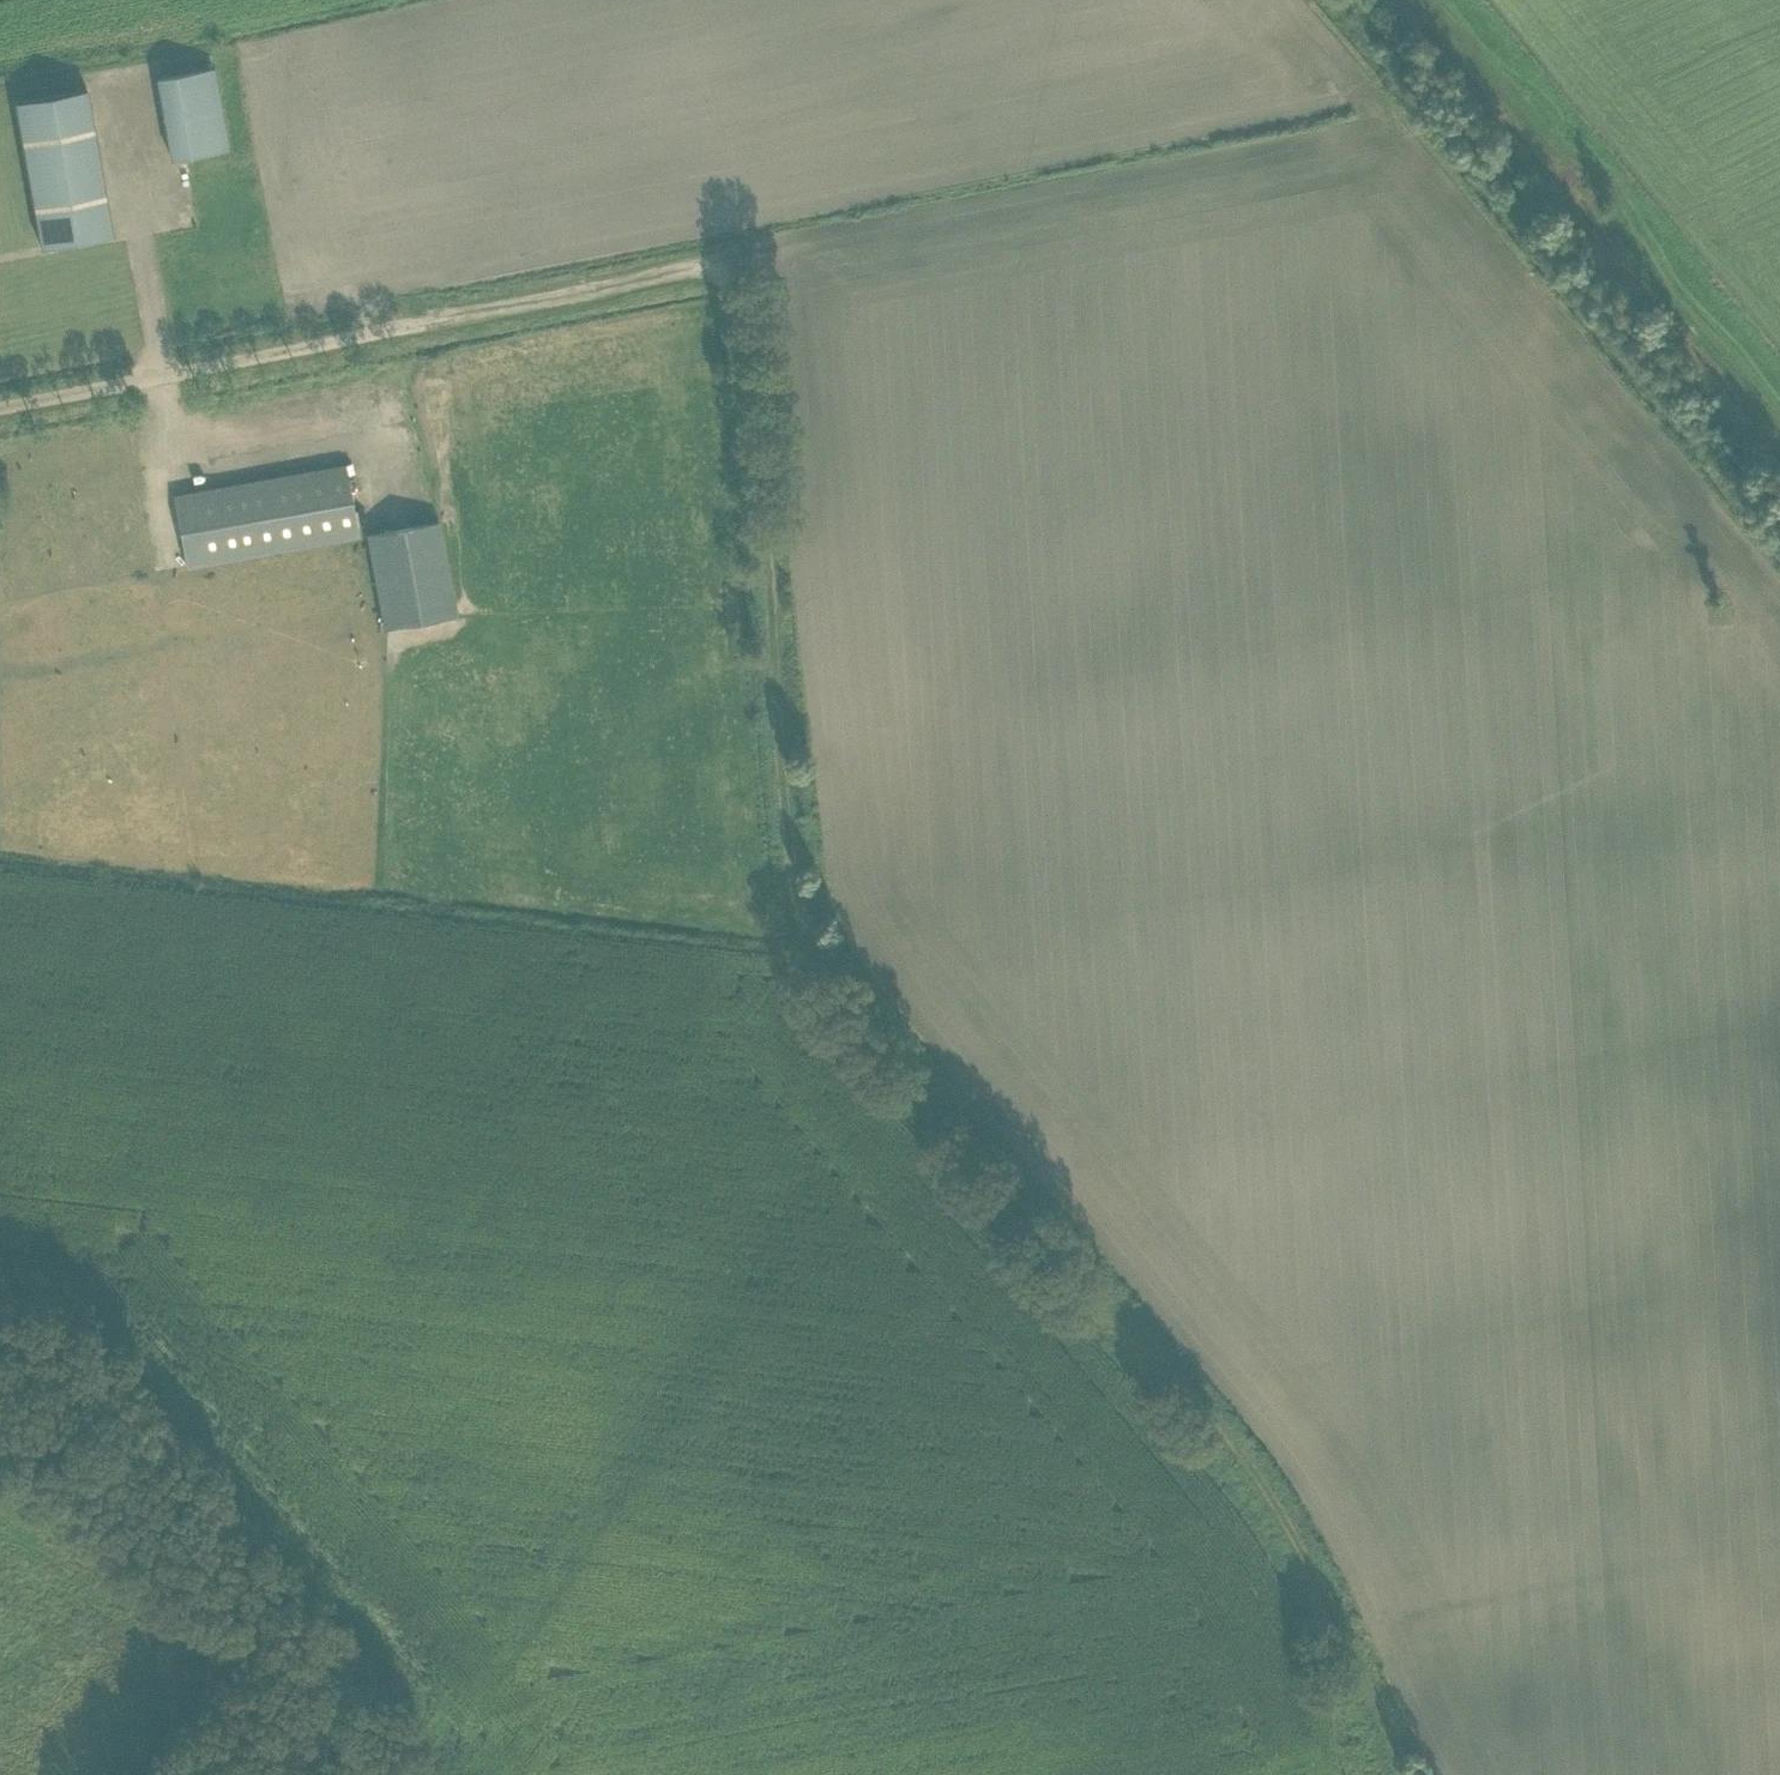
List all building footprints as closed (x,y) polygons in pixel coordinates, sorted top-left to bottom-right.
[(155,79),(170,161),(229,149),(215,68),(155,79)] [(112,235),(86,91),(15,103),(41,247),(112,235)] [(345,465),(148,500),(161,571),(358,536),(345,465)] [(367,534),(384,629),(455,617),(438,521),(367,534)]
